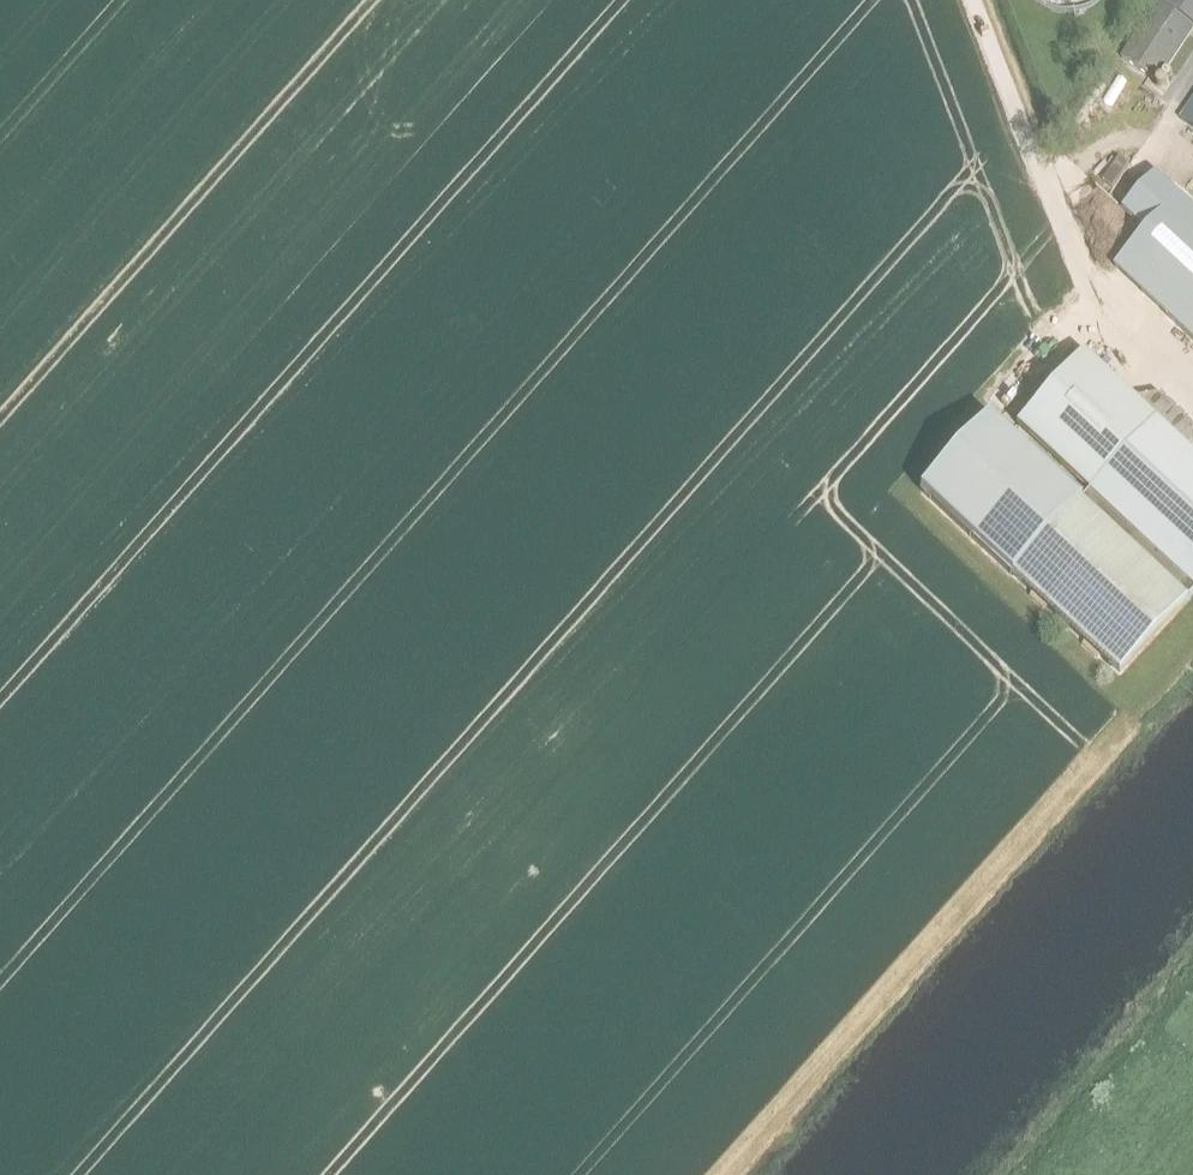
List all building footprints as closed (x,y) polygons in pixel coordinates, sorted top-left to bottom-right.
[(1119,59),(1156,84),(1192,29),(1192,0),(1159,0),(1119,59)] [(1156,174),(1123,211),(1147,233),(1115,268),(1192,341),(1192,209),(1156,174)] [(1118,672),(1192,592),(1192,456),(1082,352),(1016,423),(1088,491),(1079,501),(1012,574),(1118,672)] [(921,492),(1009,575),(1079,501),(990,418),(921,492)]
